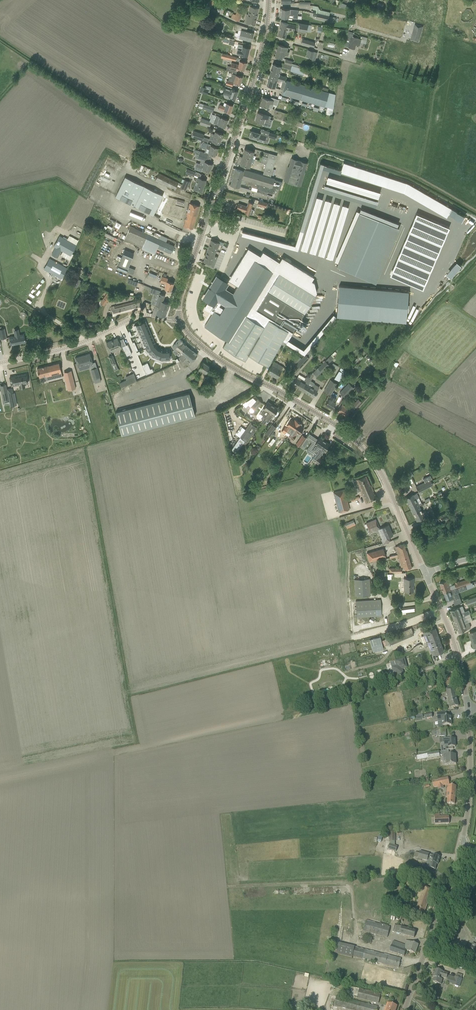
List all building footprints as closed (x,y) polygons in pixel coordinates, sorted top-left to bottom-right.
[(204,6),(207,9),(208,8),(210,9),(218,0),(210,0),(204,6)] [(256,16),(258,8),(254,7),(250,6),(248,15),(246,15),(244,23),(255,25),(257,16),(256,16)] [(280,8),(279,18),(279,17),(284,18),(288,18),(297,19),(298,10),(285,9),(280,8)] [(300,15),(300,19),(310,19),(309,14),(308,14),(308,10),(298,10),(299,15),(300,15)] [(233,19),(239,21),(242,13),(237,11),(233,19)] [(329,16),(316,12),(315,13),(317,13),(316,19),(328,21),(329,16)] [(281,22),(278,35),(285,37),(287,28),(294,30),(295,25),(281,22)] [(296,30),(306,31),(310,31),(311,25),(298,23),(297,27),(296,27),(296,30)] [(236,24),(235,28),(240,30),(239,34),(239,37),(238,37),(243,39),(251,41),(253,33),(250,32),(250,31),(249,32),(247,31),(247,28),(248,27),(245,27),(236,24)] [(414,28),(415,29),(413,35),(412,35),(410,39),(418,42),(423,26),(415,24),(414,28)] [(347,32),(344,46),(348,47),(348,48),(354,49),(356,45),(359,46),(360,42),(366,44),(367,38),(362,36),(361,39),(352,36),(353,34),(352,33),(347,32)] [(238,44),(236,49),(238,50),(237,53),(240,54),(247,56),(248,51),(249,52),(250,49),(249,49),(249,48),(243,46),(243,45),(238,44)] [(287,51),(288,47),(278,45),(275,56),(282,58),(283,54),(287,55),(288,52),(287,51)] [(308,50),(306,56),(312,58),(314,51),(308,50)] [(285,59),(284,63),(284,64),(291,66),(297,67),(298,66),(291,64),(292,61),(285,59)] [(244,70),(245,66),(246,66),(246,65),(247,64),(247,63),(246,63),(246,62),(239,61),(238,65),(231,63),(230,69),(235,70),(237,71),(238,69),(244,70)] [(273,64),(270,74),(278,77),(277,80),(281,81),(281,80),(283,81),(284,81),(285,79),(286,76),(279,75),(281,67),(281,66),(277,65),(273,64)] [(290,70),(290,71),(304,75),(305,70),(297,68),(297,67),(291,66),(290,70)] [(270,74),(267,85),(271,87),(275,88),(277,80),(278,77),(270,74)] [(240,84),(242,77),(237,75),(235,75),(234,79),(231,78),(229,77),(228,81),(226,80),(225,84),(232,86),(233,82),(235,83),(240,84)] [(325,91),(320,89),(287,80),(282,94),(324,106),(329,92),(325,91)] [(225,88),(222,94),(225,95),(225,97),(230,99),(231,97),(235,99),(236,95),(237,95),(237,92),(237,91),(235,90),(235,88),(232,87),(228,86),(227,88),(226,88),(225,88)] [(263,97),(260,105),(265,106),(268,107),(272,108),(273,104),(275,99),(271,97),(270,100),(267,99),(263,97)] [(220,105),(218,108),(224,110),(223,110),(225,111),(230,113),(232,105),(228,104),(224,102),(223,106),(220,105)] [(198,108),(212,112),(214,108),(199,103),(198,108)] [(255,120),(262,123),(264,118),(268,119),(269,116),(258,112),(255,120)] [(216,115),(213,123),(225,127),(226,123),(227,124),(228,120),(227,120),(218,116),(216,115)] [(200,123),(209,126),(211,121),(201,118),(200,123)] [(221,138),(222,134),(218,132),(215,131),(214,134),(211,133),(209,139),(203,137),(204,134),(193,131),(191,137),(208,143),(209,140),(214,142),(219,144),(220,140),(222,141),(222,138),(221,138)] [(249,137),(257,139),(257,141),(264,143),(266,136),(259,134),(260,133),(251,131),(251,132),(250,132),(249,133),(250,134),(249,137)] [(208,153),(215,155),(217,148),(211,145),(202,141),(200,146),(209,149),(208,153)] [(244,149),(243,155),(252,158),(254,152),(244,149)] [(259,162),(266,164),(273,166),(276,155),(264,152),(263,156),(261,155),(259,162)] [(252,158),(243,155),(242,157),(239,156),(237,163),(245,166),(249,167),(250,163),(253,164),(254,159),(252,158)] [(307,163),(299,160),(291,158),(289,167),(288,167),(284,180),(300,186),(305,172),(304,172),(307,163)] [(197,162),(194,168),(201,171),(202,169),(204,170),(209,172),(210,168),(211,168),(213,164),(205,161),(203,165),(198,163),(197,162)] [(273,166),(266,164),(263,172),(263,174),(270,177),(273,166)] [(233,168),(230,176),(233,177),(274,189),(275,188),(280,189),(280,187),(282,182),(274,179),(275,179),(244,169),(244,171),(235,169),(233,168)] [(175,190),(178,183),(159,173),(155,180),(175,190)] [(325,191),(328,176),(314,173),(312,187),(322,189),(321,190),(325,191)] [(133,205),(135,207),(135,206),(139,208),(142,202),(151,206),(148,212),(153,215),(163,195),(125,177),(115,196),(120,199),(123,192),(132,197),(129,203),(133,205)] [(194,189),(202,192),(206,180),(198,177),(194,189)] [(231,180),(230,185),(235,186),(250,191),(250,190),(256,192),(267,195),(267,192),(273,194),(274,189),(233,177),(232,180),(231,180)] [(185,191),(189,182),(184,180),(182,185),(180,189),(185,191)] [(246,206),(238,203),(236,209),(244,211),(245,211),(245,213),(249,214),(250,214),(251,214),(251,213),(252,211),(252,210),(252,209),(251,209),(253,203),(252,202),(252,203),(250,202),(249,201),(247,206),(246,206)] [(183,226),(193,228),(199,206),(190,203),(183,226)] [(389,280),(404,234),(398,232),(400,225),(357,211),(338,268),(380,281),(381,277),(389,280)] [(336,262),(338,252),(221,225),(219,235),(336,262)] [(145,242),(170,253),(174,246),(165,242),(167,238),(160,235),(159,237),(143,229),(142,231),(130,226),(124,239),(142,247),(145,242)] [(105,232),(104,234),(115,240),(117,238),(105,232)] [(391,280),(397,283),(412,237),(406,235),(391,280)] [(61,255),(70,260),(73,254),(72,254),(77,245),(59,236),(53,246),(56,248),(52,255),(57,258),(61,251),(62,252),(61,255)] [(414,238),(408,263),(413,265),(420,240),(414,238)] [(211,240),(208,248),(216,251),(217,251),(219,243),(211,240)] [(419,271),(429,243),(423,241),(414,269),(419,271)] [(432,295),(445,248),(440,247),(436,259),(433,258),(437,245),(431,244),(418,291),(422,292),(429,266),(432,267),(425,292),(432,295)] [(216,251),(208,248),(203,261),(209,263),(208,266),(214,268),(218,257),(214,255),(216,251)] [(124,250),(117,268),(126,272),(126,271),(133,274),(135,270),(128,267),(134,253),(124,250)] [(248,354),(268,365),(283,340),(286,342),(314,294),(277,273),(280,269),(251,252),(235,276),(218,304),(216,308),(212,306),(208,313),(211,315),(204,326),(227,340),(223,347),(245,360),(248,354)] [(44,269),(61,279),(67,268),(50,258),(44,269)] [(171,291),(173,283),(167,281),(168,278),(162,276),(160,282),(166,284),(164,288),(171,291)] [(408,291),(339,286),(336,316),(406,322),(408,291)] [(151,288),(149,292),(153,294),(158,296),(157,299),(157,301),(155,305),(155,306),(158,307),(163,308),(163,307),(168,309),(170,303),(162,301),(165,295),(160,293),(160,291),(156,290),(155,289),(151,288)] [(103,298),(108,301),(113,295),(108,292),(103,298)] [(111,307),(113,315),(141,308),(139,300),(111,307)] [(155,314),(165,316),(168,309),(163,307),(163,308),(158,307),(155,314)] [(145,320),(134,325),(136,331),(147,326),(145,320)] [(147,326),(136,331),(139,336),(150,331),(147,326)] [(150,331),(139,336),(141,342),(152,337),(150,331)] [(12,336),(9,337),(11,345),(26,342),(24,334),(19,335),(19,332),(14,333),(15,336),(14,336),(15,337),(13,337),(12,336)] [(152,337),(141,342),(144,348),(155,344),(152,337)] [(106,342),(108,347),(110,352),(121,347),(117,338),(106,342)] [(185,349),(187,346),(182,342),(182,341),(179,338),(172,347),(176,350),(179,353),(178,354),(179,356),(179,357),(188,365),(191,362),(186,358),(187,357),(184,354),(187,351),(185,349)] [(126,345),(122,347),(126,356),(132,354),(127,344),(126,345)] [(155,344),(144,348),(145,350),(151,358),(158,347),(155,344)] [(197,355),(187,346),(185,349),(187,351),(184,354),(187,357),(186,358),(191,362),(197,355)] [(158,347),(151,358),(161,361),(163,349),(158,347)] [(163,349),(161,361),(166,361),(166,360),(171,359),(171,354),(169,354),(169,349),(163,349)] [(90,353),(75,358),(78,367),(93,362),(90,353)] [(301,358),(289,372),(293,376),(309,358),(305,354),(301,358)] [(298,355),(286,369),(289,372),(301,358),(298,355)] [(323,363),(318,368),(319,370),(321,372),(329,365),(328,364),(330,361),(333,358),(330,356),(325,361),(324,360),(322,362),(323,363)] [(267,373),(277,378),(283,367),(274,361),(267,373)] [(197,371),(200,373),(201,371),(205,373),(209,366),(203,362),(199,368),(197,371)] [(59,363),(37,368),(38,373),(38,375),(39,375),(40,379),(40,378),(41,381),(47,379),(47,380),(62,376),(59,363)] [(147,363),(142,365),(146,375),(153,372),(152,368),(150,369),(147,363)] [(97,367),(91,369),(94,379),(100,377),(97,367)] [(334,378),(339,382),(344,374),(343,373),(345,371),(341,368),(339,371),(339,370),(334,378)] [(28,383),(26,374),(10,377),(11,386),(19,384),(19,386),(24,385),(24,383),(28,383)] [(72,376),(65,378),(67,385),(70,385),(71,389),(75,388),(72,376)] [(124,386),(136,380),(135,376),(123,381),(124,386)] [(297,376),(292,385),(302,390),(309,379),(306,377),(304,380),(297,376)] [(309,379),(302,390),(303,391),(313,397),(316,393),(319,387),(314,384),(312,387),(308,384),(310,381),(311,380),(309,379)] [(324,390),(330,394),(337,383),(330,379),(324,390)] [(339,392),(344,397),(354,387),(349,383),(339,392)] [(115,412),(121,435),(195,416),(189,393),(115,412)] [(334,401),(336,398),(331,395),(325,404),(332,408),(336,402),(334,401)] [(251,407),(249,410),(251,412),(253,412),(262,402),(258,399),(250,407),(251,407)] [(345,415),(350,408),(346,405),(347,403),(344,401),(342,403),(338,410),(345,415)] [(265,417),(273,405),(268,402),(263,408),(259,415),(259,417),(260,418),(263,420),(265,417)] [(273,405),(265,417),(269,420),(273,415),(275,416),(277,416),(279,413),(278,412),(276,410),(278,409),(273,405)] [(287,436),(298,421),(294,419),(293,419),(288,426),(290,427),(287,432),(286,431),(284,434),(287,436)] [(303,428),(301,426),(301,425),(301,426),(300,425),(300,424),(301,424),(298,421),(287,436),(288,436),(289,437),(293,439),(296,436),(295,435),(297,432),(299,433),(300,432),(301,433),(302,431),(302,430),(303,428)] [(250,422),(240,437),(247,442),(257,427),(250,422)] [(266,434),(269,436),(276,427),(272,424),(266,434)] [(296,444),(300,447),(306,437),(303,435),(296,444)] [(247,442),(240,437),(231,450),(236,453),(243,443),(245,444),(247,442)] [(315,438),(309,448),(314,451),(316,452),(324,441),(319,437),(319,439),(318,438),(318,439),(318,440),(316,439),(315,438)] [(306,438),(301,445),(304,447),(309,440),(306,438)] [(314,457),(311,460),(314,461),(317,464),(322,459),(320,457),(324,450),(325,451),(326,448),(329,444),(324,441),(316,452),(313,456),(314,457)] [(274,474),(278,477),(283,470),(279,467),(274,474)] [(370,500),(376,498),(375,494),(374,494),(373,491),(371,485),(370,485),(366,475),(356,479),(361,490),(360,491),(366,504),(371,501),(370,500)] [(416,487),(418,492),(433,485),(430,480),(416,487)] [(333,492),(338,512),(349,509),(344,489),(333,492)] [(405,498),(411,509),(419,505),(416,499),(419,497),(416,493),(413,495),(413,494),(409,496),(405,498)] [(419,505),(411,509),(417,521),(428,515),(426,511),(422,512),(419,505)] [(370,533),(378,529),(379,528),(375,519),(371,521),(366,523),(370,533)] [(345,523),(347,528),(355,525),(353,520),(345,523)] [(378,529),(382,539),(381,540),(383,544),(390,541),(388,537),(392,535),(389,530),(390,529),(388,525),(379,528),(378,529)] [(397,554),(389,556),(390,559),(398,556),(401,567),(403,566),(404,570),(407,569),(411,567),(406,550),(405,547),(404,543),(397,546),(395,547),(397,554)] [(367,553),(369,562),(379,559),(380,562),(383,561),(383,560),(386,559),(383,548),(367,553)] [(403,578),(404,592),(413,591),(413,585),(414,585),(413,578),(403,578)] [(447,580),(440,583),(443,592),(450,590),(451,590),(466,585),(471,583),(469,578),(455,583),(455,584),(449,586),(447,580)] [(354,580),(355,596),(370,595),(369,579),(354,580)] [(450,590),(443,592),(446,600),(448,599),(448,601),(453,599),(454,601),(459,599),(457,593),(467,589),(466,585),(451,590),(450,590)] [(356,601),(357,617),(381,616),(380,600),(356,601)] [(455,608),(450,610),(454,620),(462,617),(462,616),(470,613),(469,610),(461,613),(458,607),(455,608)] [(462,617),(454,620),(455,621),(459,632),(464,630),(470,627),(468,622),(465,624),(462,617)] [(387,638),(388,639),(390,644),(413,634),(411,628),(387,638)] [(422,643),(427,641),(430,650),(432,655),(435,654),(443,651),(435,628),(419,633),(422,643)] [(381,639),(371,642),(373,651),(383,649),(381,639)] [(395,660),(395,661),(391,662),(392,666),(392,667),(394,676),(404,674),(403,669),(407,667),(405,658),(395,660)] [(434,691),(435,694),(445,692),(442,679),(438,680),(440,690),(434,691)] [(446,689),(450,708),(454,707),(458,706),(454,687),(446,689)] [(442,713),(437,714),(438,722),(442,722),(442,726),(451,725),(451,717),(448,717),(448,716),(447,716),(446,712),(442,713)] [(444,742),(442,742),(442,746),(445,746),(446,750),(445,750),(446,750),(453,749),(453,747),(455,747),(455,739),(452,739),(452,738),(444,738),(444,742)] [(427,754),(416,756),(417,761),(428,758),(428,759),(440,757),(439,752),(427,754)] [(456,764),(456,754),(446,755),(443,755),(443,759),(444,758),(444,761),(446,761),(447,764),(456,764)] [(448,778),(432,781),(434,788),(443,786),(443,785),(449,784),(448,778)] [(447,798),(447,804),(455,804),(456,786),(447,785),(447,793),(446,798),(447,798)] [(449,816),(435,816),(435,824),(449,824),(449,816)] [(438,864),(440,857),(433,855),(433,856),(429,854),(420,852),(418,858),(427,861),(428,861),(427,862),(429,862),(428,865),(430,866),(430,868),(435,870),(437,864),(438,864)] [(401,886),(411,889),(413,883),(403,879),(401,886)] [(416,911),(419,913),(424,914),(432,890),(424,887),(416,911)] [(363,931),(387,938),(390,927),(366,921),(363,931)] [(392,932),(400,934),(409,936),(414,938),(416,931),(398,926),(394,925),(392,932)] [(405,942),(407,942),(406,945),(403,944),(403,945),(393,941),(389,951),(404,956),(406,950),(415,954),(418,945),(406,940),(405,942)] [(333,953),(352,958),(352,957),(399,968),(401,959),(336,943),(333,953)] [(475,956),(475,945),(473,943),(471,946),(468,952),(475,956)] [(446,979),(448,974),(443,972),(436,969),(434,973),(433,973),(432,978),(434,979),(433,982),(441,985),(442,980),(441,979),(442,978),(446,979)] [(447,982),(459,986),(461,980),(449,976),(447,982)] [(359,989),(357,998),(373,1002),(378,1003),(380,994),(376,993),(359,989)] [(351,1009),(376,1009),(377,1006),(336,996),(334,1006),(351,1009)]
